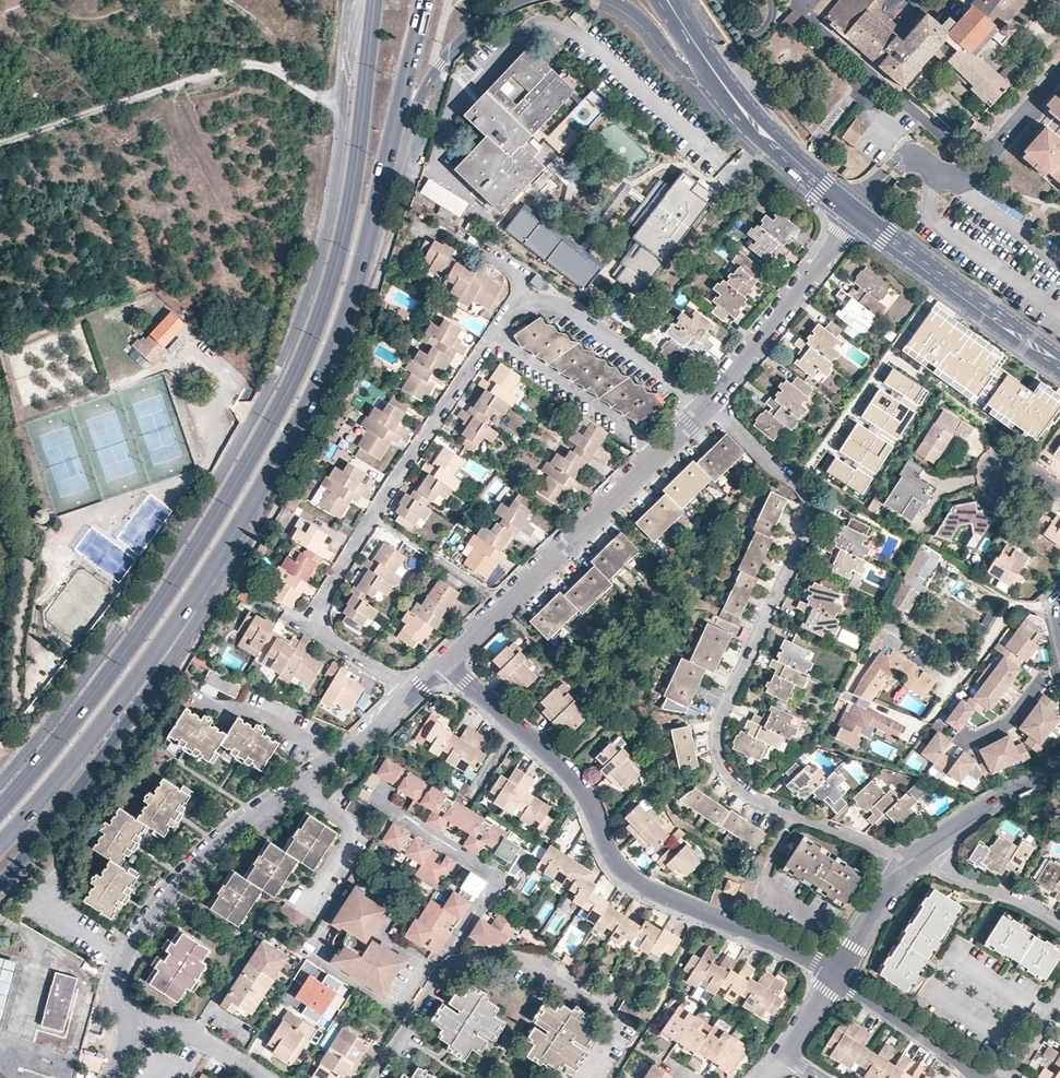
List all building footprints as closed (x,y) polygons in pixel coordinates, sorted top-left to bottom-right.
[(970,4),(973,7),(956,25),(949,19),(941,27),(920,9),(917,12),(913,9),(901,24),(904,27),(900,32),(896,36),(877,19),(881,15),(894,0),(821,0),(814,8),(903,86),(931,55),(943,65),(946,61),(990,98),(993,102),(1022,70),(1011,61),(998,75),(976,56),(993,37),(1004,47),(1009,40),(1007,39),(1015,30),(1016,30),(1008,23),(1029,0),(974,0),(970,4)] [(780,24),(787,32),(802,19),(794,10),(780,24)] [(900,32),(881,15),(877,19),(896,36),(900,32)] [(175,24),(168,29),(175,39),(182,34),(175,24)] [(1017,32),(1015,30),(1007,39),(1009,40),(1017,32)] [(573,90),(529,49),(467,115),(489,135),(457,169),(479,190),(477,193),(480,197),(477,200),(481,203),(484,207),(490,200),(501,210),(542,166),(521,146),(531,135),(541,145),(545,140),(561,155),(609,105),(593,89),(549,136),(539,126),(573,90)] [(990,98),(946,61),(943,65),(986,102),(990,98)] [(1059,99),(1054,95),(1046,105),(1050,109),(1059,99)] [(1059,99),(1050,109),(1048,110),(1059,121),(1059,97),(1059,99)] [(870,128),(857,118),(844,137),(857,146),(870,128)] [(1059,150),(1059,138),(1046,126),(1025,150),(1023,151),(1025,153),(1036,162),(1037,163),(1048,173),(1059,184),(1059,150)] [(832,158),(838,153),(834,149),(828,154),(832,158)] [(1036,162),(1025,153),(1022,157),(1033,166),(1036,162)] [(1048,173),(1037,163),(1034,167),(1044,176),(1048,173)] [(719,197),(690,174),(611,277),(640,299),(719,197)] [(429,180),(421,195),(463,216),(471,201),(429,180)] [(507,230),(588,291),(607,265),(526,204),(507,230)] [(438,214),(450,221),(454,214),(442,206),(438,214)] [(764,222),(760,227),(784,246),(788,242),(791,238),(793,235),(799,228),(795,225),(801,217),(789,208),(784,215),(780,212),(774,220),(769,216),(764,222)] [(760,227),(758,225),(754,230),(750,235),(758,241),(755,245),(751,249),(766,261),(773,253),(776,249),(780,252),(787,258),(790,255),(792,252),(784,246),(760,227)] [(802,230),(799,228),(793,235),(797,237),(802,230)] [(729,241),(733,236),(728,232),(724,237),(729,241)] [(451,254),(455,248),(452,246),(444,241),(442,244),(440,247),(433,242),(426,239),(417,255),(432,264),(429,268),(440,275),(441,271),(451,254)] [(435,239),(433,242),(440,247),(442,244),(435,239)] [(722,243),(715,251),(725,259),(731,252),(722,243)] [(773,277),(741,252),(737,257),(732,263),(738,267),(732,275),(729,278),(726,282),(745,298),(758,283),(753,279),(756,274),(761,278),(768,283),(773,277)] [(451,254),(441,271),(448,275),(447,278),(455,283),(451,291),(460,297),(475,272),(469,268),(456,261),(458,258),(451,254)] [(471,266),(458,258),(456,261),(469,268),(471,266)] [(485,267),(479,264),(475,272),(460,297),(459,299),(470,306),(474,299),(489,307),(502,284),(485,274),(482,281),(479,279),(482,272),(485,267)] [(878,314),(881,316),(884,312),(889,305),(884,301),(886,297),(891,290),(894,286),(872,269),(870,273),(864,280),(862,284),(864,286),(869,291),(866,295),(860,290),(855,286),(850,292),(878,314)] [(759,280),(761,278),(756,274),(753,279),(758,283),(759,280)] [(548,284),(537,276),(531,282),(542,291),(548,284)] [(726,282),(724,280),(720,285),(716,290),(721,294),(715,302),(718,305),(712,313),(724,323),(730,314),(734,318),(740,310),(743,307),(746,303),(749,300),(745,298),(726,282)] [(862,288),(860,290),(866,295),(869,291),(864,286),(862,288)] [(850,292),(843,287),(838,293),(846,299),(849,302),(846,306),(841,314),(856,326),(860,322),(863,319),(870,324),(875,318),(878,314),(850,292)] [(156,329),(168,341),(184,324),(155,296),(142,309),(159,326),(156,329)] [(678,302),(674,298),(668,305),(673,309),(678,302)] [(889,305),(884,312),(887,314),(892,307),(889,305)] [(190,313),(183,306),(177,312),(185,319),(190,313)] [(913,349),(1039,441),(1059,413),(1059,392),(943,307),(913,349)] [(410,313),(400,308),(397,314),(407,320),(410,313)] [(740,310),(734,318),(738,320),(741,316),(743,313),(740,310)] [(678,318),(681,321),(686,315),(683,312),(678,318)] [(704,346),(711,351),(716,345),(709,339),(705,336),(708,332),(714,325),(699,313),(696,316),(693,320),(686,315),(681,321),(677,325),(704,346)] [(548,330),(544,325),(542,321),(540,318),(533,323),(514,335),(519,341),(522,347),(528,344),(548,330)] [(878,320),(875,318),(870,324),(873,327),(878,320)] [(457,350),(466,355),(470,348),(462,343),(458,340),(459,338),(465,330),(448,320),(443,328),(434,323),(428,333),(432,335),(457,350)] [(840,338),(847,329),(834,320),(827,328),(823,325),(817,332),(815,335),(812,339),(810,342),(834,361),(838,357),(842,351),(837,347),(843,340),(840,338)] [(817,332),(823,325),(820,322),(817,326),(815,330),(817,332)] [(677,325),(675,324),(672,328),(667,335),(674,340),(671,343),(666,350),(663,354),(682,368),(685,364),(690,359),(694,354),(691,352),(685,347),(688,343),(694,348),(700,352),(704,346),(677,325)] [(554,327),(548,330),(528,344),(531,349),(533,352),(535,356),(540,353),(562,338),(559,333),(557,331),(554,327)] [(164,346),(168,341),(156,329),(151,334),(164,346)] [(896,334),(889,329),(884,336),(891,341),(896,334)] [(428,333),(425,331),(420,340),(427,344),(432,335),(428,333)] [(164,346),(151,334),(146,339),(143,337),(138,343),(136,342),(133,346),(151,363),(153,364),(161,356),(158,353),(164,346)] [(457,350),(432,335),(427,344),(431,347),(428,352),(420,348),(414,358),(439,373),(444,366),(451,356),(453,357),(457,350)] [(567,335),(562,338),(540,353),(543,358),(545,361),(548,365),(554,362),(575,347),(572,342),(570,339),(567,335)] [(833,368),(837,363),(834,361),(810,342),(803,337),(797,343),(805,349),(809,352),(806,357),(800,364),(815,376),(818,372),(821,369),(828,374),(833,368)] [(692,350),(694,348),(688,343),(685,347),(691,352),(692,350)] [(580,344),(575,347),(554,362),(557,366),(559,369),(561,373),(566,370),(588,356),(585,350),(582,347),(580,344)] [(593,353),(588,356),(566,370),(569,375),(571,378),(574,382),(579,379),(601,364),(597,359),(596,357),(593,353)] [(440,383),(444,376),(439,373),(414,358),(409,355),(403,365),(410,370),(401,386),(422,399),(432,383),(426,379),(428,375),(434,379),(440,383)] [(453,357),(451,356),(444,366),(447,368),(451,361),(453,357)] [(382,363),(374,359),(370,367),(379,372),(381,368),(382,367),(382,365),(382,364),(382,363)] [(606,361),(601,364),(579,379),(582,383),(584,386),(586,390),(591,387),(613,372),(610,366),(608,364),(606,361)] [(484,378),(479,386),(484,389),(487,391),(511,406),(513,408),(519,397),(513,393),(523,379),(502,364),(491,379),(498,383),(496,386),(489,382),(484,378)] [(896,366),(828,470),(867,495),(934,390),(896,366)] [(618,369),(613,372),(591,387),(594,392),(597,395),(599,399),(604,396),(626,381),(623,376),(620,372),(618,369)] [(799,387),(805,379),(801,375),(795,384),(799,387)] [(630,378),(626,381),(604,396),(608,400),(610,403),(612,406),(616,403),(638,389),(634,383),(632,381),(630,378)] [(811,395),(817,387),(805,379),(799,387),(795,384),(790,379),(788,382),(783,388),(786,390),(779,399),(802,417),(806,412),(811,407),(805,403),(808,399),(811,395)] [(642,386),(638,389),(616,403),(620,407),(622,411),(625,415),(629,413),(651,398),(647,393),(644,389),(642,386)] [(487,391),(484,389),(475,403),(473,406),(476,408),(487,391)] [(476,408),(473,406),(468,413),(484,424),(488,418),(491,420),(497,411),(504,416),(511,406),(487,391),(476,408)] [(655,395),(651,398),(629,413),(632,416),(635,422),(638,425),(665,407),(660,401),(655,395)] [(798,422),(802,417),(779,399),(774,395),(769,402),(774,406),(781,411),(778,415),(771,410),(768,408),(765,412),(759,419),(756,422),(777,438),(780,433),(785,427),(788,424),(794,428),(798,422)] [(402,437),(406,439),(411,431),(403,426),(399,424),(401,421),(406,413),(390,403),(385,411),(376,406),(370,417),(402,437)] [(781,411),(774,406),(772,408),(771,410),(778,415),(781,411)] [(756,416),(759,419),(765,412),(762,409),(756,416)] [(468,413),(463,410),(458,417),(466,422),(471,425),(468,429),(463,436),(466,438),(478,446),(484,438),(492,443),(498,434),(484,424),(468,413)] [(948,439),(951,434),(954,436),(957,432),(968,439),(974,429),(945,410),(930,432),(934,435),(928,443),(925,441),(918,452),(930,460),(937,449),(943,453),(951,440),(948,439)] [(370,417),(367,416),(361,426),(368,430),(358,446),(380,460),(390,443),(384,439),(386,435),(392,439),(398,442),(402,437),(370,417)] [(610,432),(586,417),(570,441),(578,447),(594,457),(605,465),(610,458),(603,453),(599,449),(601,446),(610,432)] [(934,435),(930,432),(925,441),(928,443),(934,435)] [(745,455),(747,452),(732,436),(729,439),(726,436),(724,438),(721,441),(739,460),(745,455)] [(478,446),(466,438),(462,445),(474,453),(478,446)] [(714,449),(732,467),(735,464),(739,460),(721,441),(718,445),(714,449)] [(426,462),(421,469),(425,472),(428,474),(453,490),(455,491),(461,481),(457,478),(467,462),(446,447),(435,463),(441,467),(438,471),(432,467),(426,462)] [(586,462),(589,464),(591,461),(594,457),(578,447),(574,454),(571,451),(566,459),(558,454),(552,463),(576,479),(586,462)] [(729,470),(732,467),(714,449),(711,452),(706,456),(725,475),(729,470)] [(930,460),(936,464),(943,453),(937,449),(930,460)] [(739,460),(742,463),(748,458),(745,455),(739,460)] [(715,480),(717,482),(720,479),(725,475),(706,456),(704,458),(701,462),(703,464),(701,466),(715,480)] [(911,494),(920,500),(932,483),(920,475),(925,468),(911,460),(901,474),(904,476),(903,477),(916,485),(911,494)] [(552,463),(550,461),(543,471),(550,477),(540,491),(560,505),(571,491),(564,486),(567,483),(573,487),(578,491),(581,487),(583,484),(578,480),(576,479),(552,463)] [(576,479),(578,480),(589,464),(586,462),(576,479)] [(361,496),(366,499),(371,491),(363,486),(359,484),(361,481),(367,473),(350,463),(344,471),(336,466),(330,477),(361,496)] [(712,482),(715,480),(701,466),(698,464),(698,463),(695,465),(693,463),(691,465),(688,468),(707,487),(712,482)] [(681,475),(700,495),(702,492),(707,487),(688,468),(685,472),(681,475)] [(428,474),(425,472),(416,486),(414,489),(417,491),(428,474)] [(417,491),(414,489),(410,496),(426,506),(431,500),(433,501),(438,493),(447,499),(453,490),(428,474),(417,491)] [(361,496),(330,477),(328,475),(312,501),(341,519),(350,502),(344,498),(346,495),(352,499),(357,502),(361,496)] [(700,495),(681,475),(677,479),(673,483),(692,502),(696,499),(700,495)] [(911,494),(916,485),(903,477),(886,504),(913,522),(919,513),(915,509),(921,501),(920,500),(911,494)] [(692,502),(673,483),(670,486),(668,488),(670,490),(667,493),(668,493),(670,496),(684,510),(688,506),(692,502)] [(773,490),(769,499),(786,507),(788,504),(786,503),(789,497),(773,490)] [(410,496),(405,493),(399,502),(401,504),(398,510),(396,513),(399,515),(395,520),(410,531),(421,517),(424,519),(430,509),(426,506),(410,496)] [(877,494),(867,511),(874,513),(883,498),(877,494)] [(683,515),(686,512),(684,510),(670,496),(667,499),(665,496),(662,499),(659,502),(678,520),(683,515)] [(786,507),(769,499),(765,508),(780,516),(782,512),(784,513),(786,507)] [(502,504),(496,513),(506,520),(521,530),(532,537),(536,531),(528,525),(525,523),(527,520),(532,513),(516,502),(510,509),(502,504)] [(652,509),(671,528),(674,525),(678,520),(659,502),(655,506),(652,509)] [(987,516),(985,511),(980,511),(978,502),(955,507),(936,538),(953,543),(954,542),(962,528),(973,526),(975,537),(968,547),(977,551),(996,521),(987,516)] [(780,516),(765,508),(760,518),(778,527),(780,521),(778,520),(780,516)] [(668,530),(671,528),(652,509),(649,513),(645,517),(663,535),(668,530)] [(49,516),(48,514),(47,512),(45,510),(43,510),(40,510),(38,511),(37,513),(36,515),(36,517),(37,519),(39,521),(41,522),(43,522),(45,522),(47,520),(48,518),(49,516)] [(1045,514),(1036,527),(1059,544),(1059,516),(1058,515),(1054,520),(1045,514)] [(663,535),(645,517),(642,520),(640,522),(642,524),(639,527),(655,543),(659,539),(663,535)] [(855,517),(850,525),(855,528),(859,519),(855,517)] [(778,527),(760,518),(755,529),(759,530),(770,536),(772,531),(775,533),(778,527)] [(842,533),(836,545),(863,558),(865,553),(869,546),(862,542),(864,538),(867,533),(871,525),(859,519),(855,528),(850,525),(845,522),(840,532),(842,533)] [(513,535),(516,537),(518,534),(521,530),(506,520),(501,526),(498,524),(493,531),(485,526),(478,536),(502,552),(513,535)] [(323,557),(328,560),(334,553),(325,547),(321,545),(323,542),(328,534),(312,524),(306,532),(298,527),(292,538),(306,546),(323,557)] [(759,530),(754,540),(772,548),(775,543),(771,541),(773,537),(770,536),(759,530)] [(638,554),(642,550),(625,534),(622,537),(620,534),(618,536),(615,539),(634,558),(638,554)] [(478,536),(476,535),(470,544),(475,548),(465,565),(486,579),(496,564),(492,560),(494,557),(499,560),(505,564),(507,562),(510,557),(504,554),(502,552),(478,536)] [(502,552),(504,554),(516,537),(513,535),(502,552)] [(607,546),(627,565),(629,563),(634,558),(615,539),(611,542),(607,546)] [(772,548),(754,540),(749,549),(764,556),(767,552),(770,554),(772,548)] [(864,565),(866,560),(863,558),(836,545),(829,542),(825,550),(833,554),(837,556),(835,560),(831,569),(848,578),(850,573),(853,568),(861,572),(864,565)] [(366,558),(362,565),(366,567),(368,569),(392,584),(394,586),(402,576),(396,573),(405,557),(384,543),(374,558),(381,563),(378,566),(371,562),(366,558)] [(411,547),(404,543),(401,549),(408,553),(411,547)] [(1028,557),(1008,544),(998,558),(996,557),(988,570),(1010,584),(1014,578),(1018,572),(1028,557)] [(303,552),(300,550),(299,551),(291,547),(286,555),(286,554),(279,564),(305,580),(308,574),(316,562),(319,563),(323,557),(306,546),(303,552)] [(624,568),(627,565),(607,546),(604,550),(600,554),(619,573),(624,568)] [(764,556),(749,549),(744,559),(763,568),(765,562),(763,560),(764,556)] [(938,560),(919,549),(903,578),(921,588),(938,560)] [(619,573),(600,554),(597,557),(594,559),(597,562),(594,564),(595,565),(598,568),(611,581),(615,578),(619,573)] [(373,560),(371,562),(378,566),(381,563),(374,558),(373,560)] [(763,568),(744,559),(740,569),(743,571),(755,576),(757,573),(760,574),(763,568)] [(314,571),(319,563),(316,562),(308,574),(311,576),(314,571)] [(305,580),(279,564),(278,564),(271,573),(261,590),(268,595),(287,606),(290,609),(301,592),(296,589),(298,585),(303,588),(308,592),(312,585),(305,580)] [(368,569),(366,567),(358,578),(354,584),(357,587),(368,569)] [(612,588),(615,585),(611,581),(598,568),(596,570),(593,568),(591,570),(588,573),(607,592),(612,588)] [(354,584),(349,592),(352,594),(364,602),(369,595),(372,597),(377,588),(385,594),(392,584),(368,569),(357,587),(354,584)] [(743,571),(739,580),(757,588),(760,582),(757,581),(758,578),(755,576),(743,571)] [(1018,572),(1014,578),(1020,582),(1023,576),(1018,572)] [(581,580),(601,599),(603,597),(607,592),(588,573),(584,577),(581,580)] [(829,577),(824,575),(820,584),(825,586),(829,577)] [(839,592),(843,584),(829,577),(825,586),(820,584),(815,582),(810,591),(813,593),(808,603),(834,615),(837,610),(840,603),(834,601),(836,597),(839,592)] [(921,588),(903,578),(890,599),(907,610),(921,588)] [(460,592),(440,579),(422,606),(416,603),(409,613),(435,629),(437,630),(443,621),(441,619),(446,611),(447,612),(451,607),(460,592)] [(597,603),(601,599),(581,580),(577,584),(573,588),(593,607),(597,603)] [(757,588),(739,580),(734,589),(750,597),(751,593),(754,594),(757,588)] [(256,593),(248,588),(245,592),(242,590),(238,598),(249,605),(256,593)] [(582,611),(586,614),(588,612),(593,607),(573,588),(571,590),(568,593),(571,596),(568,598),(582,611)] [(750,597),(734,589),(730,598),(748,607),(750,602),(748,601),(750,597)] [(377,610),(364,602),(352,594),(346,603),(348,605),(346,607),(344,611),(347,613),(341,622),(357,632),(367,617),(371,620),(377,610)] [(554,600),(573,619),(582,611),(568,598),(566,595),(564,594),(562,596),(560,594),(558,597),(554,600)] [(730,598),(725,609),(741,616),(743,610),(746,611),(748,607),(730,598)] [(549,609),(566,626),(573,619),(554,600),(551,603),(549,605),(551,607),(549,609)] [(838,622),(840,618),(834,615),(808,603),(802,600),(798,607),(805,610),(810,613),(808,617),(804,627),(820,635),(823,629),(825,625),(834,629),(838,622)] [(539,614),(558,633),(566,626),(549,609),(547,612),(545,609),(542,611),(539,614)] [(265,619),(250,610),(248,613),(254,618),(263,623),(265,619)] [(409,613),(407,611),(401,620),(406,624),(397,638),(413,649),(418,642),(422,644),(424,641),(427,636),(429,637),(435,629),(409,613)] [(272,631),(276,624),(269,620),(266,618),(265,619),(263,623),(254,618),(248,613),(238,629),(245,634),(252,638),(249,643),(260,650),(263,646),(272,631)] [(997,646),(1007,655),(999,666),(993,662),(979,680),(984,685),(975,696),(973,694),(968,701),(961,695),(944,716),(957,726),(973,706),(978,709),(983,702),(988,706),(1020,665),(1017,663),(1023,657),(1025,659),(1038,642),(1034,640),(1039,634),(1047,632),(1044,621),(1044,619),(1044,617),(1041,616),(1039,615),(1037,614),(1033,613),(1008,645),(1002,639),(997,646)] [(550,640),(558,633),(539,614),(536,617),(534,620),(536,622),(534,624),(550,640)] [(887,616),(881,623),(896,634),(900,628),(889,619),(890,618),(887,616)] [(881,623),(878,621),(871,633),(866,643),(876,650),(879,645),(882,648),(886,642),(882,640),(885,637),(899,647),(904,640),(896,634),(881,623)] [(713,635),(730,643),(733,638),(731,636),(733,632),(717,625),(713,635)] [(272,631),(263,646),(267,649),(265,653),(275,659),(271,666),(281,672),(294,649),(277,638),(279,635),(272,631)] [(807,648),(811,640),(797,633),(793,642),(789,640),(785,649),(783,652),(781,657),(779,661),(807,674),(809,669),(812,662),(807,659),(811,650),(807,648)] [(260,650),(249,643),(252,638),(245,634),(240,642),(258,653),(260,650)] [(281,637),(279,635),(277,638),(294,649),(299,642),(299,641),(292,637),(289,642),(281,637)] [(310,639),(303,635),(299,641),(299,642),(305,647),(310,639)] [(729,646),(730,643),(713,635),(708,643),(724,651),(727,646),(729,646)] [(907,642),(904,640),(899,647),(885,637),(882,640),(886,642),(893,648),(899,652),(907,642)] [(536,647),(530,641),(525,646),(531,652),(536,647)] [(305,647),(299,642),(294,649),(281,672),(279,675),(288,681),(293,675),(302,681),(309,685),(322,664),(306,654),(303,659),(299,656),(302,652),(305,647)] [(703,654),(721,662),(724,657),(722,655),(724,651),(708,643),(703,654)] [(499,673),(505,679),(527,657),(522,651),(517,655),(511,648),(507,648),(497,657),(497,661),(500,665),(498,667),(501,671),(499,673)] [(937,679),(899,652),(893,648),(890,653),(886,653),(881,650),(861,678),(868,682),(869,680),(878,687),(884,678),(880,676),(885,669),(897,667),(903,671),(909,676),(905,681),(925,696),(937,679)] [(719,668),(721,662),(703,654),(698,664),(707,668),(709,669),(714,671),(716,667),(719,668)] [(208,667),(211,669),(214,662),(203,656),(199,663),(208,667)] [(527,657),(505,679),(512,687),(514,684),(517,688),(519,686),(522,688),(527,689),(536,679),(537,675),(531,668),(535,664),(527,657)] [(767,691),(788,701),(790,697),(793,691),(796,684),(804,688),(808,680),(810,676),(807,674),(779,661),(774,659),(770,666),(777,669),(782,672),(780,677),(774,674),(767,691)] [(340,665),(333,661),(324,675),(331,680),(340,665)] [(687,670),(704,679),(707,673),(705,672),(707,668),(698,664),(691,661),(687,670)] [(234,696),(240,683),(235,680),(211,669),(208,667),(202,680),(217,688),(234,696)] [(893,684),(903,671),(897,667),(885,669),(880,676),(884,678),(885,678),(893,684)] [(347,672),(340,668),(321,701),(331,707),(334,700),(350,709),(363,688),(347,679),(344,684),(341,683),(345,677),(347,672)] [(700,687),(704,679),(687,670),(681,681),(696,689),(698,686),(700,687)] [(253,682),(244,677),(240,683),(250,687),(253,682)] [(861,678),(852,691),(868,697),(871,698),(878,687),(869,680),(868,682),(861,678)] [(214,695),(217,688),(202,680),(198,688),(214,695)] [(309,685),(302,681),(298,687),(297,688),(305,692),(309,685)] [(677,690),(694,699),(696,695),(694,694),(696,689),(681,681),(677,690)] [(572,687),(567,682),(565,682),(557,689),(554,689),(545,697),(544,701),(548,705),(545,708),(549,711),(547,714),(550,717),(553,720),(576,698),(569,691),(572,687)] [(852,691),(843,687),(841,690),(839,694),(853,702),(857,704),(853,712),(850,711),(844,709),(837,726),(841,727),(837,737),(857,746),(861,737),(858,736),(860,731),(862,726),(869,722),(875,724),(886,729),(885,732),(895,737),(899,729),(901,729),(903,722),(875,710),(874,711),(869,709),(864,706),(868,697),(852,691)] [(692,703),(694,699),(677,690),(672,700),(687,707),(690,702),(692,703)] [(367,707),(370,696),(363,694),(360,705),(367,707)] [(869,709),(872,698),(871,698),(868,697),(864,706),(869,709)] [(588,707),(585,704),(583,706),(576,698),(553,720),(557,724),(560,727),(562,725),(565,729),(568,726),(570,729),(574,730),(584,720),(584,718),(588,714),(588,707)] [(1059,715),(1038,699),(1028,712),(1017,725),(1039,741),(1059,715)] [(204,714),(205,714),(202,712),(198,717),(195,715),(196,713),(192,710),(191,712),(187,710),(188,708),(184,706),(165,736),(174,743),(177,739),(181,742),(179,746),(181,747),(182,748),(184,746),(187,748),(186,750),(189,752),(191,748),(211,760),(217,751),(214,748),(218,741),(224,731),(220,728),(218,729),(217,725),(212,723),(211,725),(208,723),(211,717),(208,716),(208,717),(204,714)] [(784,735),(790,737),(792,733),(795,725),(788,722),(790,718),(792,714),(775,706),(773,710),(771,714),(768,719),(764,717),(755,713),(752,720),(784,735)] [(236,713),(224,731),(218,741),(234,751),(232,754),(235,756),(236,754),(239,756),(238,758),(241,760),(243,757),(263,769),(269,758),(266,756),(276,739),(272,735),(271,737),(268,735),(268,733),(265,731),(264,732),(260,730),(263,724),(260,722),(259,724),(256,722),(257,721),(255,719),(251,724),(248,722),(248,721),(244,718),(243,720),(240,717),(240,716),(236,713)] [(441,725),(437,722),(439,718),(431,713),(414,740),(422,745),(426,739),(434,745),(431,750),(440,757),(444,750),(454,735),(455,734),(449,730),(448,732),(443,730),(445,727),(441,725)] [(752,720),(750,719),(746,727),(751,729),(758,732),(756,737),(749,734),(742,731),(740,735),(736,743),(734,748),(760,760),(763,755),(767,747),(769,743),(778,747),(781,740),(784,735),(752,720)] [(870,736),(875,724),(869,722),(862,726),(860,731),(870,736)] [(673,730),(674,739),(694,735),(693,729),(690,730),(688,725),(673,730)] [(458,737),(454,735),(444,750),(451,754),(447,761),(457,767),(479,733),(469,727),(463,735),(466,737),(463,741),(461,739),(458,737)] [(498,729),(494,734),(501,741),(505,735),(498,729)] [(1019,757),(1007,732),(992,740),(977,747),(989,771),(1019,757)] [(479,733),(457,767),(466,773),(470,766),(477,771),(487,756),(479,751),(477,749),(479,745),(482,747),(487,738),(485,737),(479,733)] [(694,735),(674,739),(677,750),(693,746),(692,741),(695,740),(694,735)] [(952,746),(939,735),(922,757),(935,767),(945,754),(952,746)] [(604,773),(607,776),(629,755),(624,749),(619,753),(613,746),(609,746),(600,754),(600,758),(602,762),(600,764),(603,768),(601,770),(604,773)] [(693,746),(677,750),(679,760),(699,755),(697,750),(694,751),(693,746)] [(945,754),(935,767),(948,776),(958,763),(945,754)] [(629,755),(607,776),(612,781),(614,784),(616,782),(619,785),(622,783),(625,786),(631,786),(638,779),(639,774),(632,766),(636,762),(629,755)] [(699,755),(679,760),(681,770),(698,767),(697,761),(700,761),(699,755)] [(978,765),(965,755),(958,763),(948,776),(961,786),(978,765)] [(401,767),(385,757),(376,772),(398,785),(397,786),(413,796),(407,805),(414,810),(420,800),(432,808),(425,820),(439,829),(446,816),(470,831),(463,843),(477,852),(484,840),(496,847),(493,851),(509,860),(519,845),(503,835),(506,831),(490,822),(488,824),(482,820),(483,818),(452,798),(450,801),(444,797),(446,794),(430,785),(429,786),(422,782),(423,780),(407,771),(406,772),(400,768),(401,767)] [(802,795),(805,798),(812,792),(827,777),(823,773),(818,768),(812,772),(810,769),(805,765),(803,767),(796,760),(785,770),(793,779),(790,782),(796,789),(799,791),(802,795)] [(505,808),(527,774),(522,771),(516,767),(510,776),(513,778),(511,782),(508,780),(501,776),(491,790),(499,795),(495,802),(505,808)] [(838,773),(835,769),(827,777),(812,792),(821,801),(824,799),(827,796),(834,803),(830,806),(837,813),(848,802),(842,795),(845,792),(841,788),(838,785),(844,780),(838,773)] [(531,777),(527,774),(505,808),(514,813),(518,807),(526,812),(536,797),(527,792),(524,790),(527,786),(529,788),(535,779),(531,777)] [(137,817),(148,824),(155,828),(153,832),(163,839),(175,820),(178,821),(180,817),(183,812),(181,810),(193,790),(182,784),(179,787),(162,777),(152,793),(149,791),(143,800),(147,802),(137,817)] [(868,819),(873,825),(876,822),(901,798),(897,794),(891,788),(885,793),(883,790),(877,784),(872,779),(854,796),(867,810),(868,808),(873,804),(877,809),(873,814),(868,819)] [(793,791),(796,789),(790,782),(787,785),(793,791)] [(879,782),(877,784),(883,790),(885,788),(879,782)] [(467,783),(460,794),(465,797),(472,786),(467,783)] [(922,789),(916,783),(907,792),(901,798),(876,822),(881,828),(887,822),(892,818),(896,822),(900,826),(903,830),(917,818),(913,814),(909,809),(928,792),(923,787),(922,789)] [(891,788),(897,794),(900,791),(894,784),(891,788)] [(686,802),(695,809),(706,793),(701,789),(699,792),(694,789),(686,802)] [(706,793),(695,809),(703,814),(712,801),(708,798),(710,796),(706,793)] [(969,797),(960,794),(962,802),(969,797)] [(376,810),(354,796),(346,809),(368,824),(376,810)] [(827,796),(824,799),(830,806),(834,803),(827,796)] [(536,797),(526,812),(522,819),(530,824),(535,818),(542,822),(538,829),(544,833),(553,819),(547,814),(551,807),(548,805),(544,802),(542,805),(538,802),(540,800),(536,797)] [(654,820),(655,820),(648,812),(652,808),(654,807),(645,797),(640,802),(640,804),(639,803),(636,806),(627,815),(626,820),(629,823),(627,825),(630,828),(628,830),(632,834),(635,837),(636,838),(654,820)] [(712,801),(703,814),(712,820),(723,804),(717,801),(716,803),(712,801)] [(627,815),(636,806),(633,803),(623,812),(627,815)] [(723,804),(712,820),(721,826),(722,824),(730,813),(725,810),(727,807),(723,804)] [(868,808),(873,814),(877,809),(873,804),(868,808)] [(137,841),(148,824),(137,817),(120,807),(109,823),(106,821),(100,829),(104,832),(94,847),(112,859),(121,865),(131,850),(135,852),(138,847),(141,843),(137,841)] [(659,815),(652,808),(648,812),(655,820),(659,815)] [(300,827),(310,813),(307,811),(297,825),(298,826),(300,827)] [(722,824),(731,830),(742,814),(737,811),(736,813),(732,811),(730,813),(722,824)] [(337,831),(310,813),(300,827),(298,826),(296,829),(294,833),(296,834),(285,850),(282,848),(271,841),(262,854),(259,852),(256,857),(253,861),(256,863),(247,877),(243,874),(236,870),(228,882),(226,881),(222,886),(219,892),(221,893),(212,907),(241,925),(242,924),(246,917),(256,900),(261,893),(264,888),(276,895),(278,892),(282,885),(292,869),(296,862),(299,859),(314,868),(316,865),(320,860),(330,843),(334,837),(337,831)] [(742,814),(731,830),(739,836),(748,822),(744,819),(746,817),(742,814)] [(665,822),(659,815),(655,820),(661,826),(665,822)] [(892,818),(887,822),(891,826),(896,822),(892,818)] [(391,824),(384,820),(377,833),(384,837),(383,839),(398,848),(393,857),(400,861),(405,853),(421,862),(414,874),(436,888),(453,860),(414,836),(413,839),(406,835),(408,832),(392,823),(391,824)] [(661,826),(655,820),(654,820),(636,838),(639,841),(641,844),(643,842),(646,845),(649,843),(652,848),(657,847),(670,835),(661,826)] [(748,822),(739,836),(748,842),(759,826),(754,822),(752,825),(748,822)] [(759,826),(748,842),(757,848),(766,834),(762,832),(764,829),(759,826)] [(682,831),(681,830),(680,829),(679,828),(672,835),(678,841),(680,839),(686,833),(682,831)] [(292,832),(282,848),(285,850),(296,834),(294,833),(292,832)] [(682,842),(689,835),(686,833),(680,839),(682,842)] [(805,835),(803,838),(812,844),(814,842),(814,841),(805,835)] [(1006,837),(1004,839),(1017,847),(1022,839),(1028,843),(1030,840),(1021,835),(1016,843),(1006,837)] [(1017,847),(1004,839),(998,836),(989,850),(980,845),(970,860),(985,869),(987,866),(1000,873),(1004,866),(1009,860),(1013,863),(1009,869),(1006,875),(1012,879),(1033,846),(1028,843),(1022,839),(1017,847)] [(258,851),(259,852),(262,854),(271,841),(267,838),(258,851)] [(812,844),(803,838),(786,865),(796,871),(794,873),(802,878),(804,876),(812,881),(819,885),(829,892),(828,894),(835,899),(837,897),(845,902),(862,876),(853,870),(854,868),(847,863),(846,865),(836,859),(829,855),(820,849),(821,847),(814,842),(812,844)] [(557,846),(553,843),(549,849),(543,859),(543,860),(550,865),(546,872),(555,878),(570,854),(566,851),(561,848),(559,851),(555,848),(557,846)] [(671,848),(659,860),(662,864),(666,868),(670,864),(675,870),(678,868),(682,872),(684,870),(687,873),(690,873),(701,862),(701,860),(694,852),(696,850),(689,843),(677,855),(671,848)] [(823,846),(821,847),(820,849),(829,855),(831,851),(823,846)] [(570,854),(555,878),(565,884),(569,877),(576,881),(581,873),(586,865),(583,863),(581,865),(577,863),(579,860),(575,858),(570,854)] [(838,856),(836,859),(846,865),(847,863),(848,862),(838,856)] [(1053,861),(1049,858),(1036,878),(1040,881),(1047,886),(1052,889),(1053,887),(1058,879),(1059,881),(1059,865),(1053,861)] [(128,869),(121,865),(112,859),(101,875),(97,874),(91,882),(95,884),(85,900),(102,912),(100,916),(110,922),(123,902),(126,904),(129,900),(132,896),(128,893),(141,872),(131,866),(128,869)] [(252,860),(243,874),(247,877),(256,863),(253,861),(252,860)] [(550,865),(543,860),(537,870),(545,875),(546,872),(550,865)] [(1009,860),(1004,866),(1009,869),(1013,863),(1009,860)] [(592,869),(586,865),(581,873),(576,881),(572,888),(579,893),(575,899),(585,906),(594,892),(599,884),(590,879),(595,871),(592,869)] [(796,871),(786,865),(784,868),(793,874),(794,873),(796,871)] [(855,866),(854,868),(853,870),(862,876),(864,872),(855,866)] [(224,880),(226,881),(228,882),(236,870),(233,867),(224,880)] [(749,880),(752,871),(743,868),(739,877),(749,880)] [(431,899),(418,920),(415,919),(406,935),(421,944),(427,935),(432,938),(428,944),(438,950),(451,930),(439,923),(443,916),(452,922),(457,914),(460,916),(469,900),(459,893),(463,887),(476,895),(485,879),(470,870),(460,885),(451,879),(446,887),(453,891),(444,906),(431,899)] [(810,885),(812,881),(804,876),(802,878),(802,880),(810,885)] [(741,884),(729,879),(724,891),(736,896),(741,884)] [(929,897),(936,887),(932,884),(924,894),(926,896),(929,897)] [(827,896),(828,894),(829,892),(819,885),(816,889),(827,896)] [(962,903),(936,887),(929,897),(926,896),(921,903),(923,905),(912,923),(909,922),(905,929),(907,931),(901,941),(897,947),(891,956),(889,955),(884,963),(886,964),(880,973),(907,991),(912,982),(915,983),(920,975),(918,974),(924,965),(928,958),(934,948),(936,949),(940,942),(938,941),(950,922),(952,923),(958,915),(955,914),(962,903)] [(337,922),(348,929),(354,933),(367,941),(387,909),(357,890),(337,922)] [(208,905),(212,907),(221,893),(219,892),(217,891),(208,905)] [(594,892),(585,906),(592,911),(588,918),(597,924),(609,905),(611,903),(607,900),(602,897),(600,900),(595,897),(598,894),(594,892)] [(843,906),(845,902),(837,897),(835,899),(834,900),(843,906)] [(277,914),(299,928),(307,915),(285,902),(277,914)] [(908,921),(909,922),(912,923),(923,905),(921,903),(920,902),(908,921)] [(966,906),(962,903),(955,914),(958,915),(959,916),(966,906)] [(609,905),(597,924),(595,927),(604,933),(608,927),(616,932),(626,916),(621,913),(619,916),(616,913),(618,910),(615,909),(609,905)] [(1004,910),(1002,914),(1011,920),(1012,918),(1013,916),(1004,910)] [(519,922),(503,911),(498,918),(515,929),(519,922)] [(985,941),(994,946),(993,949),(1000,954),(1002,952),(1011,957),(1018,961),(1027,967),(1026,970),(1034,975),(1035,972),(1045,978),(1059,955),(1059,950),(1053,945),(1053,944),(1045,938),(1044,940),(1035,935),(1028,930),(1019,925),(1021,923),(1012,918),(1011,920),(1002,914),(985,941)] [(616,932),(612,938),(622,944),(627,938),(633,942),(637,936),(643,926),(638,924),(637,926),(633,923),(634,921),(631,919),(626,916),(616,932)] [(515,929),(498,918),(494,924),(483,917),(473,933),(487,942),(505,939),(507,941),(515,929)] [(641,948),(649,954),(651,951),(664,931),(658,928),(655,926),(652,929),(649,926),(651,923),(647,920),(643,926),(637,936),(645,942),(641,948)] [(1022,921),(1021,923),(1019,925),(1028,930),(1030,926),(1022,921)] [(954,924),(952,923),(950,922),(938,941),(940,942),(943,943),(954,924)] [(23,923),(0,1004),(0,1077),(74,1077),(102,977),(84,966),(88,959),(23,923)] [(669,931),(666,928),(664,931),(651,951),(662,958),(667,951),(673,954),(683,939),(679,937),(677,939),(674,937),(675,934),(669,931)] [(897,938),(901,941),(907,931),(905,929),(903,928),(897,938)] [(181,929),(175,940),(179,942),(185,932),(181,929)] [(1038,931),(1035,935),(1044,940),(1045,938),(1046,936),(1038,931)] [(162,968),(153,983),(180,1001),(183,997),(187,991),(189,988),(192,989),(200,977),(205,969),(207,966),(209,962),(205,959),(208,954),(210,950),(211,948),(185,932),(179,942),(175,940),(172,944),(168,942),(164,947),(172,952),(170,955),(167,959),(160,955),(156,960),(161,962),(158,966),(162,968)] [(533,933),(530,938),(537,943),(540,938),(533,933)] [(537,943),(545,948),(548,943),(540,938),(537,943)] [(405,960),(404,958),(380,944),(373,939),(364,953),(362,957),(356,953),(345,947),(336,961),(385,991),(405,960)] [(253,1001),(257,1004),(288,956),(262,940),(235,983),(230,992),(222,1005),(233,1011),(234,1009),(237,1005),(247,1011),(253,1001)] [(994,946),(985,941),(983,944),(991,950),(993,949),(994,946)] [(887,953),(889,955),(891,956),(897,947),(892,944),(887,953)] [(689,981),(698,987),(704,978),(714,963),(720,954),(715,951),(711,948),(705,956),(708,958),(706,962),(702,960),(695,955),(685,970),(692,975),(689,981)] [(938,950),(936,949),(934,948),(928,958),(931,960),(938,950)] [(1009,961),(1011,957),(1002,952),(1000,954),(1000,955),(1009,961)] [(707,989),(716,995),(722,986),(732,970),(738,961),(733,958),(729,955),(723,964),(726,966),(724,970),(720,967),(714,963),(704,978),(711,983),(707,989)] [(567,956),(564,960),(571,965),(573,960),(567,956)] [(149,980),(153,983),(162,968),(158,966),(161,962),(156,960),(154,964),(157,966),(149,980)] [(573,960),(571,965),(579,969),(581,965),(573,960)] [(1025,971),(1026,970),(1027,967),(1018,961),(1016,965),(1025,971)] [(876,970),(880,973),(886,964),(884,963),(882,962),(876,970)] [(726,998),(735,1004),(742,994),(751,979),(757,970),(751,966),(748,964),(742,972),(746,974),(744,978),(740,975),(732,970),(722,986),(730,991),(726,998)] [(927,967),(924,965),(918,974),(920,975),(922,976),(927,967)] [(745,1005),(754,1012),(775,978),(770,974),(767,972),(761,980),(764,983),(762,986),(758,984),(751,979),(742,994),(749,999),(745,1005)] [(1042,982),(1045,978),(1035,972),(1034,975),(1033,976),(1042,982)] [(202,978),(200,977),(192,989),(194,991),(202,978)] [(775,978),(754,1012),(763,1018),(768,1011),(775,1016),(784,1001),(777,996),(775,995),(777,990),(780,992),(785,984),(779,981),(775,978)] [(230,992),(235,983),(232,981),(227,990),(230,992)] [(475,989),(477,985),(472,982),(465,994),(460,991),(458,994),(455,992),(449,1002),(457,1007),(455,1009),(447,1003),(444,1008),(441,1006),(437,1012),(440,1014),(438,1017),(435,1015),(432,1019),(444,1027),(441,1032),(444,1034),(442,1037),(451,1043),(450,1044),(454,1047),(452,1050),(457,1054),(460,1051),(463,1053),(461,1056),(466,1060),(474,1047),(479,1050),(481,1047),(484,1049),(490,1040),(482,1035),(484,1032),(492,1037),(494,1034),(497,1036),(501,1030),(497,1028),(499,1024),(503,1027),(506,1021),(495,1013),(497,1009),(493,1006),(495,1002),(488,997),(484,995),(486,991),(481,988),(480,992),(475,989)] [(916,984),(915,983),(912,982),(907,991),(911,993),(916,984)] [(643,1007),(626,997),(621,1008),(636,1017),(643,1007)] [(564,1006),(560,1004),(557,1008),(544,1000),(541,1005),(544,1007),(541,1011),(538,1009),(535,1014),(538,1016),(536,1020),(546,1027),(545,1029),(537,1024),(531,1034),(534,1036),(532,1039),(536,1042),(529,1054),(535,1058),(536,1055),(540,1057),(538,1061),(543,1064),(545,1061),(550,1064),(551,1062),(559,1067),(561,1064),(565,1066),(567,1062),(579,1070),(583,1064),(580,1062),(582,1058),(586,1060),(589,1055),(586,1053),(587,1050),(578,1044),(581,1040),(588,1045),(594,1036),(591,1034),(594,1030),(589,1027),(595,1014),(591,1012),(589,1016),(585,1013),(588,1010),(581,1005),(578,1010),(574,1008),(566,1002),(564,1006)] [(248,1018),(257,1004),(253,1001),(247,1011),(237,1005),(234,1009),(242,1014),(248,1018)] [(680,1040),(695,1017),(679,1007),(661,1033),(670,1040),(672,1036),(679,1041),(680,1040)] [(304,1035),(309,1037),(316,1027),(289,1010),(278,1027),(274,1034),(269,1042),(276,1047),(273,1050),(280,1055),(289,1060),(304,1035)] [(696,1017),(695,1017),(680,1040),(685,1045),(683,1048),(694,1055),(695,1052),(712,1028),(696,1017)] [(97,1018),(92,1029),(99,1032),(104,1022),(97,1018)] [(832,1056),(841,1062),(862,1029),(856,1025),(852,1022),(847,1030),(850,1032),(847,1036),(844,1034),(837,1030),(828,1045),(835,1049),(832,1056)] [(714,1025),(712,1028),(695,1052),(706,1059),(708,1056),(714,1060),(715,1060),(730,1036),(714,1025)] [(345,1028),(314,1075),(318,1077),(350,1077),(351,1077),(345,1074),(361,1052),(364,1054),(371,1044),(345,1028)] [(855,1062),(862,1067),(872,1052),(864,1047),(861,1045),(864,1041),(867,1043),(871,1035),(866,1031),(862,1029),(841,1062),(851,1069),(855,1062)] [(293,1063),(309,1037),(304,1035),(289,1060),(293,1063)] [(731,1036),(730,1036),(715,1060),(720,1063),(718,1067),(728,1073),(747,1046),(731,1036)] [(267,1045),(273,1050),(276,1047),(269,1042),(267,1045)] [(866,1077),(879,1077),(889,1062),(896,1050),(891,1047),(886,1044),(881,1052),(884,1053),(881,1058),(878,1056),(872,1052),(862,1067),(869,1071),(865,1077),(866,1077)] [(1058,1056),(1056,1054),(1057,1051),(1048,1045),(1042,1055),(1059,1066),(1059,1053),(1058,1056)] [(364,1054),(361,1052),(345,1074),(351,1077),(366,1055),(364,1054)] [(87,1054),(84,1068),(99,1072),(102,1058),(87,1054)] [(906,1073),(913,1061),(907,1057),(903,1055),(898,1063),(901,1065),(899,1069),(895,1067),(889,1062),(879,1077),(881,1077),(903,1077),(906,1073)] [(660,1068),(654,1064),(645,1077),(675,1077),(660,1068)] [(425,1069),(421,1066),(413,1077),(408,1075),(407,1077),(403,1075),(400,1077),(433,1077),(435,1075),(429,1071),(427,1075),(423,1072),(425,1069)] [(927,1077),(930,1072),(925,1069),(922,1067),(917,1074),(919,1076),(918,1077),(926,1077),(927,1077)] [(1040,1077),(1059,1077),(1059,1069),(1054,1077),(1051,1075),(1053,1072),(1044,1067),(1038,1076),(1040,1077)]
